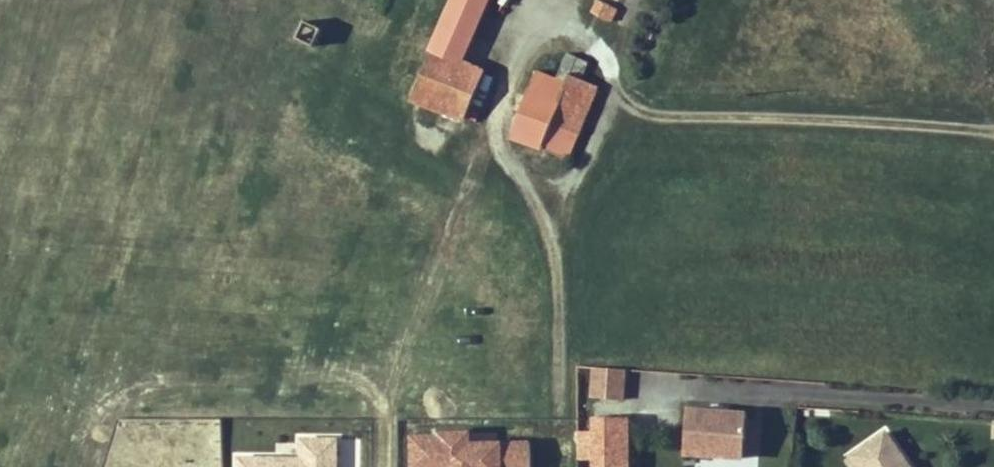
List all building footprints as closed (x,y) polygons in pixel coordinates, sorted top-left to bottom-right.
[(486,73),(464,63),(490,0),(454,0),(413,96),(467,119),(486,73)] [(617,8),(601,0),(595,13),(611,21),(617,8)] [(341,68),(353,43),(299,17),(291,34),(324,51),(321,58),(341,68)] [(577,63),(588,68),(593,52),(575,45),(560,80),(540,72),(512,137),(569,159),(599,88),(584,80),(572,76),(577,63)] [(584,80),(588,68),(577,63),(572,76),(584,80)] [(497,77),(486,73),(467,119),(478,124),(497,77)] [(627,369),(597,367),(595,397),(625,399),(627,369)] [(712,409),(689,408),(686,453),(745,457),(746,451),(748,418),(748,412),(730,411),(712,409)] [(763,419),(748,418),(746,451),(761,452),(763,419)] [(858,458),(867,466),(922,466),(888,430),(858,458)] [(470,448),(470,433),(440,433),(440,436),(413,437),(414,466),(437,466),(446,466),(447,466),(531,466),(531,443),(483,444),(483,448),(470,448)] [(337,439),(301,439),(301,458),(239,458),(239,466),(337,466),(337,439)] [(858,458),(853,462),(858,466),(867,466),(858,458)]
